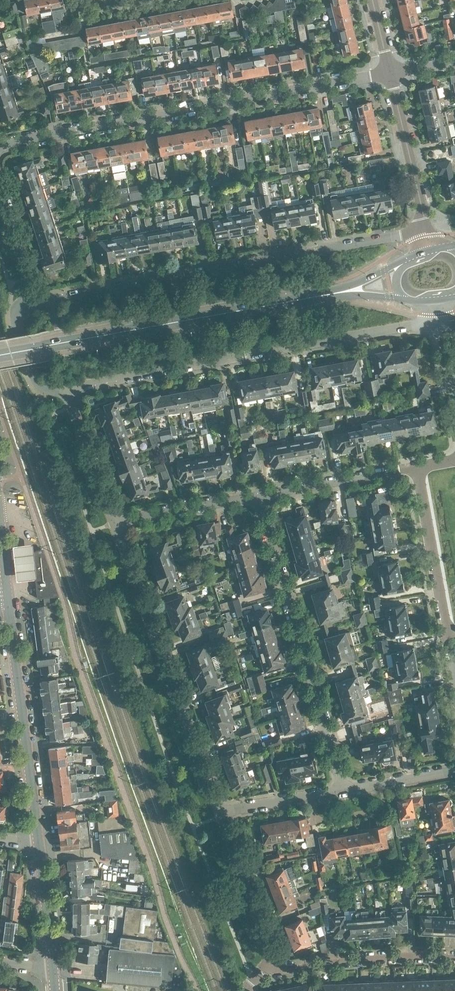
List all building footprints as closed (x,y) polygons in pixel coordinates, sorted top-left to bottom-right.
[(37,0),(26,0),(28,14),(40,11),(37,0)] [(50,0),(37,0),(40,11),(52,9),(50,0)] [(52,9),(65,7),(63,0),(50,0),(52,9)] [(273,4),(282,10),(287,9),(287,6),(278,0),(276,0),(273,4)] [(287,6),(287,9),(296,7),(295,0),(278,0),(287,6)] [(419,0),(400,5),(402,17),(417,13),(416,8),(420,6),(419,0)] [(16,1),(10,2),(12,13),(18,12),(16,1)] [(218,3),(221,18),(234,15),(231,1),(218,3)] [(266,6),(274,11),(282,10),(273,4),(269,1),(266,6)] [(261,2),(258,7),(266,13),(274,11),(266,6),(261,2)] [(348,2),(333,6),(336,18),(350,14),(348,2)] [(221,18),(218,3),(207,6),(209,20),(213,19),(214,25),(222,23),(221,18)] [(253,4),(250,8),(258,14),(266,13),(258,7),(253,4)] [(258,14),(250,8),(246,5),(240,8),(241,17),(258,14)] [(209,20),(207,6),(195,8),(198,22),(209,20)] [(198,22),(195,8),(183,10),(185,25),(198,22)] [(185,25),(183,10),(170,12),(174,32),(186,29),(185,25)] [(170,12),(159,15),(162,34),(174,32),(170,12)] [(402,17),(405,29),(424,24),(423,19),(419,19),(417,13),(402,17)] [(20,15),(22,27),(28,25),(26,14),(20,15)] [(53,15),(54,19),(56,31),(62,30),(60,18),(59,18),(58,14),(53,15)] [(350,14),(336,18),(339,30),(353,26),(350,14)] [(162,34),(159,15),(147,17),(149,31),(150,36),(162,34)] [(149,31),(147,17),(135,19),(137,34),(149,31)] [(306,33),(304,18),(298,19),(300,33),(301,42),(308,41),(306,33)] [(137,34),(135,19),(122,22),(125,36),(137,34)] [(450,19),(441,21),(443,28),(451,26),(450,19)] [(125,36),(122,22),(111,24),(113,38),(125,36)] [(111,24),(105,25),(99,26),(101,41),(113,38),(111,24)] [(424,24),(405,29),(408,41),(415,40),(416,45),(424,44),(421,31),(426,30),(424,24)] [(85,31),(85,33),(87,43),(101,41),(99,26),(93,27),(87,28),(87,31),(85,31)] [(356,39),(355,33),(353,26),(339,30),(334,31),(337,44),(342,43),(342,42),(356,39)] [(454,38),(453,33),(452,26),(445,27),(446,33),(447,39),(454,38)] [(3,33),(5,39),(24,33),(22,27),(15,29),(3,33)] [(26,40),(24,33),(5,39),(7,45),(19,42),(26,40)] [(78,37),(77,40),(75,48),(85,46),(83,36),(78,37)] [(40,54),(36,54),(35,51),(37,44),(36,38),(25,40),(32,55),(33,58),(37,65),(41,74),(49,70),(50,70),(47,53),(45,53),(40,54)] [(69,49),(75,48),(77,40),(72,38),(71,41),(69,49)] [(63,50),(69,49),(71,41),(66,39),(65,42),(63,50)] [(342,42),(342,43),(345,55),(360,51),(356,39),(342,42)] [(60,43),(57,51),(63,50),(65,42),(60,40),(60,43)] [(51,52),(57,51),(60,43),(54,41),(54,44),(51,52)] [(45,53),(47,53),(51,52),(54,44),(48,42),(48,45),(45,53)] [(40,54),(45,53),(48,45),(43,43),(42,46),(40,54)] [(302,47),(290,50),(293,68),(305,66),(302,47)] [(290,50),(278,52),(281,71),(293,68),(290,50)] [(99,55),(90,57),(91,63),(106,60),(105,52),(98,53),(99,55)] [(257,75),(269,73),(266,54),(265,54),(265,52),(252,54),(252,56),(253,56),(257,75)] [(278,52),(266,54),(269,73),(281,71),(278,52)] [(319,52),(313,53),(315,64),(321,63),(319,52)] [(252,56),(241,58),(245,77),(257,75),(253,56),(252,56)] [(37,65),(33,58),(26,60),(29,68),(37,65)] [(232,79),(245,77),(241,58),(229,60),(232,79)] [(134,61),(135,71),(143,69),(142,59),(134,61)] [(206,84),(219,82),(215,63),(203,65),(206,84)] [(203,65),(191,67),(194,86),(206,84),(203,65)] [(182,89),(194,86),(191,67),(178,70),(182,89)] [(49,70),(41,74),(43,79),(51,76),(49,70)] [(178,70),(166,72),(169,91),(182,89),(178,70)] [(166,72),(154,74),(158,93),(169,91),(166,72)] [(122,77),(122,80),(115,81),(119,100),(132,98),(131,95),(137,93),(133,74),(122,77)] [(146,95),(158,93),(154,74),(142,76),(143,81),(138,82),(140,93),(145,92),(146,95)] [(0,79),(0,93),(12,89),(7,76),(0,79)] [(107,102),(119,100),(115,81),(111,82),(110,78),(103,80),(107,102)] [(99,84),(92,85),(95,104),(107,102),(103,80),(98,80),(99,84)] [(59,111),(71,109),(67,90),(68,90),(66,81),(54,83),(48,86),(52,94),(53,103),(57,102),(59,111)] [(95,104),(92,85),(91,81),(78,83),(79,88),(83,107),(95,104)] [(419,90),(423,103),(437,99),(434,86),(419,90)] [(79,88),(68,90),(67,90),(71,109),(83,107),(79,88)] [(16,102),(12,89),(0,93),(0,107),(16,102)] [(426,116),(440,112),(437,99),(423,103),(426,116)] [(16,102),(0,107),(0,115),(2,120),(7,118),(7,119),(12,117),(25,113),(23,107),(18,109),(16,102)] [(352,119),(358,117),(374,113),(371,102),(356,105),(354,106),(349,107),(352,119)] [(307,111),(310,127),(311,132),(318,131),(317,128),(322,127),(319,109),(307,111)] [(330,124),(335,123),(337,123),(334,109),(328,111),(330,124)] [(307,111),(295,113),(298,132),(305,130),(304,128),(310,127),(307,111)] [(429,129),(444,126),(440,112),(426,116),(429,129)] [(292,133),(298,132),(295,113),(282,115),(286,132),(292,131),(292,133)] [(359,130),(377,125),(374,113),(358,117),(359,124),(357,124),(359,130)] [(282,115),(270,117),(273,137),(279,136),(279,133),(286,132),(282,115)] [(270,117),(258,120),(261,136),(267,135),(268,140),(274,139),(273,137),(270,117)] [(256,137),(261,136),(258,120),(246,122),(249,140),(256,139),(256,137)] [(336,130),(335,123),(330,124),(332,136),(339,134),(339,130),(336,130)] [(232,124),(220,127),(223,144),(229,142),(229,144),(235,143),(232,124)] [(358,142),(379,137),(377,125),(359,130),(357,130),(357,131),(355,132),(358,142)] [(448,125),(444,126),(429,129),(432,142),(451,137),(448,125)] [(223,145),(223,144),(220,127),(208,129),(211,148),(223,145)] [(211,148),(208,129),(195,131),(198,148),(205,147),(205,149),(211,148)] [(198,148),(195,131),(183,133),(186,152),(194,151),(193,149),(198,148)] [(333,154),(331,146),(328,132),(322,133),(325,147),(326,155),(333,154)] [(186,152),(183,133),(170,135),(174,153),(181,151),(181,153),(186,152)] [(174,153),(170,135),(159,138),(163,157),(169,155),(169,153),(174,153)] [(379,137),(358,142),(358,143),(360,143),(361,148),(364,147),(366,153),(382,149),(379,137)] [(145,140),(132,142),(136,159),(142,158),(143,160),(149,159),(145,140)] [(136,159),(132,142),(120,145),(124,163),(131,162),(131,160),(136,159)] [(250,144),(245,145),(248,161),(253,160),(250,144)] [(108,147),(111,164),(112,172),(125,170),(124,163),(120,145),(108,147)] [(111,164),(108,147),(96,149),(99,168),(107,167),(106,165),(111,164)] [(244,160),(242,147),(236,148),(238,161),(244,160)] [(96,149),(84,151),(87,168),(94,167),(94,169),(99,168),(96,149)] [(87,168),(84,151),(72,153),(76,174),(88,172),(87,168)] [(60,167),(67,166),(65,155),(58,156),(60,167)] [(354,162),(362,161),(360,155),(349,157),(350,163),(354,162)] [(383,157),(369,160),(370,166),(384,164),(383,157)] [(17,173),(19,179),(39,173),(37,168),(44,166),(41,158),(26,163),(26,162),(22,164),(16,166),(18,172),(17,173)] [(305,169),(304,163),(299,164),(298,159),(291,160),(293,171),(305,169)] [(454,196),(454,177),(452,160),(437,163),(439,174),(443,173),(446,184),(444,184),(447,198),(454,196)] [(164,161),(158,163),(161,179),(167,178),(164,161)] [(158,178),(155,163),(149,164),(152,179),(158,178)] [(280,174),(279,168),(269,170),(270,176),(280,174)] [(23,186),(25,192),(48,184),(47,182),(42,184),(39,173),(19,179),(21,187),(23,186)] [(289,174),(281,176),(282,182),(282,186),(289,184),(289,180),(291,180),(289,174)] [(72,178),(77,192),(82,190),(78,176),(72,178)] [(217,179),(218,185),(230,183),(229,177),(217,179)] [(382,190),(375,191),(378,209),(377,209),(378,211),(380,211),(380,212),(386,211),(386,210),(388,209),(388,207),(392,206),(391,201),(389,191),(390,191),(390,189),(389,189),(387,177),(380,178),(382,190)] [(258,181),(261,195),(263,206),(269,205),(267,195),(265,180),(258,181)] [(321,183),(322,193),(329,192),(327,182),(321,183)] [(312,184),(313,194),(320,193),(318,183),(312,184)] [(25,199),(27,206),(47,200),(45,193),(51,191),(50,186),(49,186),(48,184),(25,192),(26,198),(25,199)] [(73,206),(80,204),(75,190),(73,191),(71,200),(73,206)] [(378,209),(375,191),(361,194),(364,213),(371,212),(371,210),(377,209),(378,209)] [(350,214),(346,197),(346,192),(331,194),(335,217),(342,216),(342,217),(348,216),(348,214),(350,214)] [(361,194),(346,197),(350,214),(354,213),(354,214),(356,213),(356,214),(364,213),(361,194)] [(254,208),(263,206),(261,195),(251,197),(252,205),(253,204),(254,208)] [(291,198),(285,199),(286,208),(290,225),(296,224),(297,225),(301,224),(301,223),(303,223),(300,205),(293,207),(291,198)] [(308,204),(300,205),(303,223),(305,222),(306,223),(309,223),(310,221),(317,220),(313,198),(307,199),(308,204)] [(278,204),(271,205),(275,228),(283,226),(284,227),(287,227),(288,225),(290,225),(286,208),(285,199),(277,200),(278,204)] [(31,212),(33,218),(51,212),(47,200),(27,206),(30,212),(31,212)] [(253,204),(252,205),(246,206),(248,215),(241,216),(244,234),(246,233),(247,234),(250,233),(251,232),(258,231),(254,208),(253,204)] [(230,236),(231,236),(228,219),(221,220),(220,211),(211,213),(210,205),(203,206),(205,217),(214,216),(218,238),(225,237),(226,238),(229,237),(230,236)] [(193,217),(182,218),(186,244),(192,243),(193,244),(196,243),(197,242),(198,242),(196,230),(204,229),(201,208),(194,209),(196,220),(194,220),(193,217)] [(34,224),(36,231),(55,225),(51,212),(33,218),(35,224),(34,224)] [(185,244),(186,244),(182,218),(175,220),(174,212),(168,213),(170,220),(174,246),(180,245),(181,246),(184,246),(185,244)] [(159,231),(162,249),(168,247),(169,248),(173,248),(173,247),(174,246),(170,220),(163,221),(162,214),(157,215),(159,231)] [(228,218),(228,219),(231,236),(237,235),(238,236),(242,235),(243,234),(244,234),(241,216),(233,218),(228,218)] [(150,251),(151,251),(147,233),(142,234),(141,225),(140,225),(139,219),(133,220),(135,235),(138,253),(145,252),(146,253),(149,252),(150,251)] [(121,222),(124,237),(127,255),(133,254),(134,255),(137,254),(138,253),(135,235),(129,236),(127,221),(121,222)] [(39,238),(41,243),(59,238),(58,235),(55,225),(36,231),(38,238),(39,238)] [(159,231),(147,233),(151,251),(156,250),(157,250),(161,250),(162,249),(159,231)] [(127,255),(124,237),(112,239),(115,257),(116,257),(120,256),(122,257),(125,256),(126,255),(127,255)] [(60,240),(59,238),(41,243),(41,244),(40,245),(42,251),(43,251),(45,256),(63,251),(60,240)] [(115,257),(112,239),(100,242),(101,250),(95,251),(98,263),(105,261),(106,262),(109,262),(110,261),(117,260),(116,257),(115,257)] [(63,251),(45,256),(45,257),(42,258),(43,261),(42,262),(44,268),(45,268),(47,274),(55,271),(54,268),(76,262),(74,254),(65,257),(64,253),(63,251)] [(89,253),(83,254),(85,265),(91,264),(92,264),(89,253)] [(397,372),(393,353),(391,353),(391,350),(390,349),(385,350),(384,352),(377,353),(382,379),(389,377),(389,373),(397,372)] [(411,370),(412,376),(414,375),(417,390),(429,388),(428,381),(420,382),(418,373),(419,373),(416,355),(420,354),(419,349),(415,349),(401,352),(401,350),(395,352),(395,353),(393,353),(397,372),(411,370)] [(343,362),(347,383),(355,381),(355,383),(362,382),(360,374),(361,373),(360,369),(359,369),(358,360),(350,361),(349,360),(343,361),(343,362)] [(335,362),(328,364),(332,386),(347,383),(343,362),(335,364),(335,362)] [(316,381),(317,388),(332,386),(328,364),(321,365),(322,366),(313,368),(315,377),(314,377),(315,382),(316,381)] [(293,396),(300,395),(300,391),(297,392),(296,385),(297,385),(296,380),(295,380),(293,371),(286,373),(286,371),(280,372),(284,395),(292,393),(293,396)] [(267,376),(270,395),(283,392),(279,373),(273,374),(273,375),(267,376)] [(260,376),(253,378),(257,397),(270,395),(267,376),(260,378),(260,376)] [(249,399),(257,397),(253,378),(247,379),(247,380),(239,381),(241,390),(240,390),(242,402),(250,401),(249,399)] [(378,379),(372,380),(374,395),(381,394),(378,379)] [(372,380),(365,381),(368,396),(374,395),(372,380)] [(225,384),(212,386),(215,404),(222,402),(223,404),(228,404),(225,389),(226,389),(225,384)] [(207,387),(200,388),(205,410),(205,411),(216,409),(215,404),(212,386),(207,387)] [(342,387),(346,408),(351,407),(347,386),(342,387)] [(189,391),(192,408),(196,407),(196,410),(198,411),(205,410),(200,388),(194,389),(194,390),(189,391)] [(429,389),(429,388),(417,390),(417,392),(418,398),(430,396),(429,389)] [(308,390),(312,412),(318,411),(336,407),(334,402),(318,405),(315,389),(308,390)] [(308,404),(306,390),(300,391),(300,395),(302,405),(308,404)] [(183,391),(176,392),(180,410),(192,408),(189,391),(183,392),(183,391)] [(168,412),(180,410),(176,392),(170,393),(170,394),(165,395),(168,412)] [(123,396),(126,404),(128,407),(134,405),(132,399),(129,393),(123,396)] [(159,393),(152,394),(156,414),(168,412),(165,395),(161,396),(160,394),(159,394),(159,393)] [(146,396),(136,398),(132,399),(134,405),(137,404),(137,408),(141,417),(156,414),(152,394),(146,395),(146,396)] [(104,423),(121,417),(118,407),(124,405),(122,400),(120,401),(120,399),(105,405),(106,406),(92,412),(94,419),(100,417),(103,424),(104,424),(104,423)] [(245,417),(242,406),(236,408),(238,418),(245,417)] [(419,413),(423,433),(424,433),(425,434),(429,433),(429,432),(436,431),(436,429),(435,424),(436,424),(433,406),(426,407),(427,412),(419,413)] [(238,426),(234,408),(228,409),(231,427),(238,426)] [(419,413),(405,416),(409,437),(415,436),(415,434),(423,433),(419,413)] [(405,416),(391,418),(395,438),(402,437),(403,438),(409,437),(405,416)] [(107,430),(109,435),(125,429),(121,417),(104,423),(104,424),(105,426),(104,427),(105,430),(107,430)] [(326,419),(328,430),(335,429),(333,418),(327,419),(326,419)] [(387,440),(394,438),(395,438),(391,418),(377,421),(381,442),(386,441),(387,440)] [(328,430),(326,419),(319,420),(321,431),(328,430)] [(362,424),(363,424),(366,443),(374,442),(375,443),(381,442),(377,421),(362,424)] [(262,442),(260,431),(258,424),(251,425),(240,427),(242,438),(254,436),(255,444),(262,442)] [(363,424),(357,425),(358,430),(349,431),(352,450),(353,452),(355,452),(357,453),(361,452),(361,451),(364,451),(363,448),(367,447),(366,443),(363,424)] [(110,442),(112,447),(130,441),(127,435),(133,433),(130,427),(125,429),(109,435),(111,441),(110,442)] [(352,450),(349,431),(349,428),(335,431),(339,453),(345,451),(346,452),(350,452),(351,450),(352,450)] [(173,440),(171,429),(162,430),(164,442),(173,440)] [(224,430),(226,444),(227,448),(228,448),(233,447),(230,429),(224,430)] [(280,431),(282,440),(286,462),(292,461),(294,462),(299,461),(296,441),(288,442),(287,438),(285,430),(280,431)] [(315,433),(307,434),(312,457),(314,457),(315,458),(318,457),(319,456),(326,455),(322,434),(321,431),(315,432),(315,433)] [(306,459),(312,457),(307,434),(307,433),(302,434),(301,432),(297,433),(298,435),(295,436),(296,441),(299,461),(305,460),(306,459)] [(149,435),(154,447),(158,445),(157,443),(158,443),(154,436),(154,433),(149,435)] [(190,456),(196,455),(193,439),(187,440),(190,456)] [(287,465),(286,462),(282,440),(268,443),(273,466),(276,465),(276,467),(279,466),(280,467),(283,466),(284,465),(287,465)] [(134,453),(130,441),(112,447),(114,454),(115,454),(116,456),(115,457),(115,458),(116,457),(116,459),(134,453)] [(230,459),(228,448),(227,448),(226,444),(221,445),(223,454),(217,455),(216,456),(219,474),(220,477),(222,476),(223,477),(227,477),(227,475),(230,475),(229,474),(233,473),(231,462),(231,459),(230,459)] [(260,468),(255,444),(249,445),(251,451),(243,453),(245,463),(241,464),(243,471),(246,471),(246,472),(249,471),(250,472),(254,472),(254,470),(257,470),(256,469),(260,468)] [(164,449),(169,464),(176,461),(170,447),(164,449)] [(117,467),(119,472),(138,465),(134,453),(116,459),(118,464),(117,464),(118,466),(117,467)] [(205,457),(203,458),(207,478),(213,477),(214,475),(219,474),(216,456),(217,455),(216,455),(215,454),(214,454),(213,454),(212,454),(211,455),(210,454),(209,454),(208,454),(207,454),(206,454),(206,455),(205,456),(205,457)] [(194,479),(190,460),(190,458),(178,460),(182,481),(188,480),(189,481),(192,481),(193,479),(194,479)] [(202,479),(207,478),(203,458),(190,460),(194,479),(201,478),(202,479)] [(164,462),(156,465),(159,472),(162,471),(167,469),(164,462)] [(144,463),(138,465),(119,472),(121,479),(122,478),(125,484),(128,483),(144,477),(148,475),(144,463)] [(151,492),(159,491),(157,483),(151,484),(150,482),(146,483),(144,477),(128,483),(129,485),(128,485),(128,486),(129,489),(130,490),(131,490),(134,500),(135,501),(136,501),(136,502),(137,502),(138,502),(139,501),(140,500),(141,500),(141,499),(141,498),(141,497),(141,496),(151,492)] [(367,498),(371,521),(390,518),(392,518),(391,515),(392,513),(392,510),(390,509),(390,506),(382,507),(380,496),(368,498),(367,498)] [(357,515),(354,498),(347,499),(350,516),(357,515)] [(332,523),(338,522),(334,500),(328,501),(326,500),(323,501),(322,502),(320,503),(324,521),(331,520),(332,523)] [(291,535),(310,530),(303,507),(302,507),(302,506),(297,507),(297,508),(296,509),(299,517),(294,519),(293,518),(293,517),(292,517),(292,516),(291,516),(290,516),(289,516),(288,516),(287,517),(287,518),(287,519),(286,520),(287,520),(287,521),(291,535)] [(371,521),(373,535),(393,532),(390,518),(371,521)] [(222,534),(221,530),(221,529),(220,530),(219,522),(211,523),(209,522),(206,523),(205,524),(199,525),(202,546),(217,543),(216,535),(222,534)] [(351,524),(345,525),(347,534),(348,538),(348,540),(355,539),(351,524)] [(232,548),(233,553),(252,548),(247,533),(247,531),(246,530),(245,530),(244,530),(243,530),(242,530),(241,531),(240,532),(240,533),(240,534),(241,535),(235,536),(232,526),(226,528),(230,542),(224,543),(226,550),(232,548)] [(294,547),(295,548),(304,545),(305,547),(314,544),(310,530),(291,535),(293,542),(292,542),(293,547),(294,547)] [(156,563),(157,564),(171,559),(168,550),(174,548),(173,547),(181,544),(179,532),(173,533),(175,541),(158,546),(158,545),(157,544),(156,544),(155,544),(154,543),(153,544),(152,544),(151,545),(151,546),(151,547),(151,548),(151,549),(154,558),(154,559),(155,562),(156,563)] [(395,547),(393,532),(373,535),(374,542),(373,542),(375,555),(383,554),(382,549),(395,547)] [(299,563),(318,557),(314,544),(305,547),(304,545),(295,548),(296,552),(295,553),(296,558),(297,557),(299,563)] [(16,582),(36,581),(33,545),(13,547),(16,582)] [(39,598),(41,598),(58,596),(43,550),(43,549),(42,548),(41,548),(41,549),(35,551),(34,551),(33,551),(33,552),(33,553),(34,553),(36,581),(38,597),(37,598),(38,598),(38,599),(39,599),(39,598)] [(233,553),(237,566),(257,561),(255,554),(254,554),(252,548),(233,553)] [(322,573),(318,557),(299,563),(296,563),(300,575),(303,575),(304,578),(322,573)] [(364,567),(374,565),(372,558),(362,560),(364,567)] [(154,572),(157,579),(176,572),(171,559),(157,564),(153,565),(156,572),(154,572)] [(237,566),(241,580),(260,574),(258,568),(259,568),(257,561),(237,566)] [(382,579),(401,576),(398,561),(382,564),(382,565),(379,566),(382,579)] [(341,572),(343,578),(353,575),(351,568),(341,572)] [(175,586),(182,583),(180,578),(178,579),(176,572),(157,579),(159,584),(160,584),(162,590),(170,587),(171,588),(175,587),(175,586)] [(262,574),(260,574),(241,580),(243,588),(239,589),(242,597),(264,590),(263,586),(266,586),(262,574)] [(355,581),(353,575),(343,578),(345,585),(355,581)] [(382,579),(384,594),(405,590),(403,583),(402,583),(401,576),(382,579)] [(315,599),(318,608),(337,603),(331,585),(327,586),(328,591),(314,595),(313,595),(312,595),(312,596),(312,597),(312,598),(312,599),(313,599),(314,600),(315,600),(315,599)] [(168,606),(171,616),(189,610),(189,609),(184,597),(166,603),(167,606),(168,606)] [(230,608),(231,610),(241,606),(239,598),(220,604),(223,611),(230,608)] [(371,610),(381,608),(380,602),(370,604),(371,610)] [(341,617),(337,603),(318,608),(321,617),(320,617),(321,619),(322,619),(323,621),(321,621),(323,628),(324,629),(325,629),(325,628),(326,628),(326,627),(328,626),(326,621),(341,617)] [(389,623),(408,619),(406,604),(390,607),(390,608),(387,609),(389,623)] [(43,628),(58,626),(51,605),(44,606),(39,606),(39,607),(32,610),(35,629),(43,628)] [(231,610),(231,611),(226,612),(228,620),(244,615),(241,606),(231,610)] [(176,628),(179,627),(197,621),(193,608),(189,609),(189,610),(171,616),(176,628)] [(249,614),(251,622),(253,630),(272,624),(275,623),(272,613),(269,614),(268,609),(249,614)] [(356,621),(366,618),(364,612),(354,616),(356,621)] [(368,625),(366,618),(356,621),(358,628),(368,625)] [(201,619),(197,621),(179,627),(180,629),(179,629),(179,631),(180,633),(181,634),(182,634),(184,640),(191,637),(191,638),(195,637),(195,636),(206,632),(201,619)] [(391,634),(391,638),(412,634),(411,626),(410,627),(408,619),(389,623),(386,623),(388,634),(391,634)] [(231,621),(225,623),(228,635),(235,633),(231,621)] [(210,637),(227,631),(226,629),(225,629),(222,622),(207,628),(210,637)] [(257,643),(276,638),(272,624),(253,630),(257,643)] [(43,628),(35,629),(37,646),(45,645),(54,643),(54,641),(62,640),(58,626),(43,628)] [(230,640),(227,631),(210,637),(212,643),(213,643),(214,646),(230,640)] [(331,638),(329,632),(327,633),(327,632),(326,632),(325,633),(325,634),(327,640),(328,640),(329,642),(327,643),(327,644),(328,644),(330,652),(354,645),(351,637),(347,638),(346,633),(331,638)] [(276,638),(257,643),(261,657),(280,651),(276,638)] [(45,645),(37,646),(39,658),(38,658),(38,660),(45,659),(68,656),(64,645),(54,646),(54,643),(45,645)] [(195,649),(188,651),(191,658),(189,658),(191,665),(209,658),(205,645),(198,648),(198,647),(194,648),(195,649)] [(330,652),(333,661),(333,662),(332,662),(331,663),(331,664),(331,665),(332,666),(333,666),(334,666),(349,662),(350,667),(355,666),(353,661),(358,659),(354,645),(330,652)] [(379,654),(389,652),(388,645),(378,647),(379,654)] [(397,666),(416,663),(414,648),(398,651),(398,653),(395,653),(397,666)] [(283,650),(280,651),(261,657),(265,671),(284,666),(283,661),(285,660),(283,650)] [(69,660),(68,656),(45,659),(38,660),(39,664),(41,664),(42,672),(43,672),(43,673),(45,673),(45,677),(59,675),(57,661),(69,660)] [(368,665),(379,662),(377,656),(366,659),(368,665)] [(193,675),(195,676),(196,677),(217,669),(214,660),(211,661),(209,658),(191,665),(193,670),(192,672),(193,675)] [(379,662),(368,665),(370,671),(381,668),(379,662)] [(397,666),(399,681),(420,678),(419,670),(418,670),(416,663),(397,666)] [(216,685),(218,689),(236,683),(235,678),(226,681),(225,680),(222,681),(217,669),(196,677),(196,678),(198,684),(200,683),(202,690),(209,687),(209,688),(213,687),(213,686),(216,685)] [(337,682),(342,696),(366,689),(365,683),(366,682),(365,678),(363,675),(358,676),(357,672),(352,673),(353,678),(337,682)] [(247,678),(250,686),(265,682),(263,674),(247,678)] [(41,688),(42,691),(67,688),(67,687),(66,682),(58,683),(58,679),(41,681),(40,683),(40,686),(42,687),(42,688),(41,688)] [(267,690),(265,683),(265,682),(250,686),(252,694),(267,690)] [(241,684),(229,688),(231,693),(243,689),(241,684)] [(277,705),(296,699),(298,698),(295,688),(293,689),(291,684),(273,689),(277,705)] [(70,687),(67,687),(67,688),(42,691),(42,694),(43,694),(41,695),(42,698),(43,700),(60,698),(60,694),(77,691),(76,686),(75,686),(72,687),(70,687)] [(369,688),(366,689),(342,696),(346,710),(364,705),(362,697),(376,693),(375,687),(369,688)] [(398,688),(387,690),(388,691),(391,704),(404,702),(401,688),(398,688)] [(214,699),(207,702),(209,707),(208,708),(208,709),(209,711),(210,712),(211,712),(211,714),(231,707),(228,700),(231,699),(227,689),(217,692),(219,697),(217,698),(217,697),(213,698),(214,699)] [(416,704),(418,716),(438,712),(436,700),(434,701),(432,690),(422,692),(424,703),(416,704)] [(76,706),(79,706),(84,705),(83,700),(75,701),(61,702),(60,698),(43,700),(44,701),(42,702),(43,705),(44,707),(44,710),(76,706)] [(263,714),(279,710),(281,718),(300,712),(296,699),(277,705),(262,709),(263,714)] [(212,728),(235,720),(233,713),(242,709),(240,704),(231,707),(211,714),(207,716),(208,718),(209,718),(210,720),(209,721),(209,722),(210,722),(212,728)] [(86,709),(84,705),(79,706),(80,715),(88,714),(86,709)] [(364,705),(346,710),(346,712),(342,713),(345,721),(348,720),(349,723),(348,723),(349,726),(350,726),(351,730),(351,731),(352,731),(352,730),(355,729),(354,723),(368,719),(364,705)] [(46,719),(46,720),(63,718),(63,713),(76,711),(76,707),(76,706),(44,710),(45,713),(45,714),(44,715),(44,718),(46,719)] [(281,718),(284,727),(279,728),(281,734),(285,733),(304,728),(300,712),(281,718)] [(418,716),(421,730),(440,726),(438,712),(418,716)] [(46,726),(47,730),(72,727),(72,724),(70,725),(70,721),(64,722),(63,718),(46,720),(46,721),(45,722),(45,725),(47,726),(46,726)] [(396,720),(396,723),(398,734),(404,733),(402,722),(402,719),(396,720)] [(216,736),(216,738),(218,741),(234,735),(233,730),(237,729),(235,723),(236,723),(235,720),(212,728),(215,735),(214,735),(215,737),(216,736)] [(373,721),(361,725),(363,732),(375,729),(373,721)] [(396,723),(390,724),(392,735),(398,734),(396,723)] [(425,752),(434,751),(433,740),(444,737),(443,734),(444,733),(444,730),(442,729),(442,726),(440,726),(421,730),(425,752)] [(72,727),(47,730),(47,733),(46,734),(47,737),(48,738),(48,739),(65,737),(64,732),(71,732),(71,729),(73,729),(72,727)] [(242,738),(259,732),(257,727),(240,733),(242,738)] [(242,738),(244,744),(262,738),(259,732),(242,738)] [(412,733),(405,734),(407,744),(413,743),(412,733)] [(370,743),(363,745),(361,735),(354,737),(353,737),(353,738),(350,738),(352,743),(354,743),(357,751),(361,750),(362,755),(361,756),(360,756),(360,757),(359,758),(360,759),(360,760),(361,761),(362,761),(363,761),(379,758),(380,758),(377,742),(377,740),(370,741),(370,743)] [(265,741),(267,748),(282,743),(280,736),(265,741)] [(396,757),(393,740),(392,737),(386,738),(386,741),(377,742),(380,758),(379,758),(380,761),(382,761),(382,762),(383,763),(383,764),(384,764),(385,765),(386,765),(387,765),(388,764),(389,763),(390,762),(390,761),(390,760),(390,759),(390,758),(396,757)] [(298,776),(299,776),(300,776),(301,776),(305,776),(306,774),(317,772),(316,765),(314,765),(311,749),(308,749),(306,744),(308,743),(306,738),(297,741),(298,747),(300,747),(302,753),(300,753),(301,756),(295,757),(298,776)] [(72,750),(71,746),(50,748),(51,758),(79,754),(79,752),(74,753),(74,750),(72,750)] [(88,746),(88,754),(93,754),(93,759),(101,758),(97,746),(88,746)] [(244,758),(239,746),(221,752),(223,758),(222,758),(224,765),(244,758)] [(272,751),(266,752),(270,764),(276,762),(272,751)] [(52,767),(69,765),(75,764),(74,760),(76,760),(76,759),(80,758),(79,754),(51,758),(52,767)] [(289,780),(297,779),(299,779),(299,776),(298,776),(295,757),(278,760),(282,779),(286,778),(287,781),(289,781),(289,780)] [(244,758),(224,765),(227,771),(228,771),(230,777),(248,770),(244,758)] [(271,781),(266,764),(259,766),(265,783),(271,781)] [(52,767),(53,776),(77,772),(77,768),(70,769),(69,765),(52,767)] [(230,777),(231,779),(229,779),(231,784),(233,783),(235,789),(247,785),(256,782),(254,775),(250,776),(248,770),(230,777)] [(89,773),(77,772),(53,776),(54,786),(77,783),(77,779),(78,779),(78,778),(89,778),(89,773)] [(77,783),(54,786),(53,786),(54,792),(55,792),(56,795),(79,792),(90,791),(90,786),(83,786),(83,787),(78,787),(77,783)] [(110,789),(100,791),(100,795),(105,794),(106,801),(118,799),(115,789),(110,789)] [(79,792),(56,795),(57,804),(79,801),(79,797),(92,796),(91,791),(90,791),(79,792)] [(414,805),(422,804),(422,803),(423,803),(422,797),(421,798),(421,796),(413,798),(414,805)] [(413,798),(412,798),(397,800),(396,801),(395,802),(394,803),(394,804),(394,805),(394,806),(395,806),(395,807),(396,807),(396,808),(397,808),(398,808),(400,808),(401,818),(409,816),(412,830),(418,829),(414,805),(413,798)] [(109,810),(110,817),(123,815),(118,800),(107,801),(109,810)] [(451,815),(451,814),(450,806),(450,805),(451,805),(451,804),(452,804),(452,803),(452,802),(452,801),(451,801),(451,800),(450,800),(449,800),(448,800),(428,803),(430,810),(432,810),(433,818),(451,815)] [(75,809),(58,811),(59,824),(60,824),(90,820),(85,820),(85,813),(76,814),(75,809)] [(451,814),(451,815),(433,818),(434,824),(432,824),(434,832),(452,829),(451,824),(454,823),(454,819),(454,816),(454,815),(453,815),(452,814),(451,814)] [(307,836),(309,846),(315,845),(313,833),(309,834),(306,817),(305,817),(304,816),(300,817),(300,818),(298,818),(297,817),(293,818),(293,819),(287,820),(290,838),(307,836)] [(278,840),(290,838),(287,820),(286,821),(285,819),(281,820),(280,822),(275,822),(278,840)] [(61,837),(91,833),(90,820),(60,824),(61,837)] [(263,825),(262,825),(264,835),(261,836),(263,843),(278,840),(275,822),(269,824),(268,822),(264,823),(263,825)] [(371,828),(372,831),(376,849),(390,846),(389,839),(393,838),(391,824),(379,826),(378,825),(374,826),(373,827),(371,828)] [(102,856),(130,859),(139,859),(128,829),(100,833),(102,856)] [(361,833),(360,833),(363,851),(376,849),(372,831),(366,832),(365,831),(362,832),(361,833)] [(63,850),(67,850),(93,846),(91,833),(61,837),(63,850)] [(352,833),(346,834),(350,853),(363,851),(360,833),(353,835),(352,833)] [(340,837),(334,838),(337,855),(350,853),(346,834),(340,835),(340,837)] [(320,837),(324,858),(337,855),(334,838),(331,838),(331,837),(328,838),(327,839),(326,839),(325,836),(320,837)] [(436,857),(450,854),(450,857),(454,856),(454,842),(440,844),(440,845),(435,846),(436,851),(424,853),(424,854),(419,854),(420,859),(436,856),(436,857)] [(279,854),(272,855),(266,857),(267,862),(281,859),(279,854)] [(450,857),(450,854),(436,857),(437,861),(442,860),(444,869),(454,867),(454,856),(450,857)] [(68,860),(69,870),(90,869),(90,868),(93,867),(93,861),(88,861),(88,860),(84,860),(84,859),(68,860)] [(140,860),(139,859),(130,859),(129,873),(145,874),(140,860)] [(277,872),(267,876),(268,877),(267,878),(268,882),(269,882),(272,888),(289,881),(289,880),(296,878),(291,867),(285,869),(284,867),(276,870),(277,872)] [(441,882),(454,880),(454,867),(444,869),(438,870),(441,882)] [(69,876),(70,879),(86,878),(86,875),(90,875),(90,869),(69,870),(67,871),(68,875),(69,876)] [(4,896),(4,898),(17,900),(18,898),(20,899),(22,883),(20,883),(21,875),(11,874),(9,897),(4,896)] [(70,888),(91,887),(95,886),(95,889),(96,889),(102,890),(102,880),(95,878),(95,881),(87,881),(86,878),(70,879),(70,888)] [(454,893),(454,880),(441,882),(441,886),(447,886),(448,894),(454,893)] [(272,888),(272,889),(271,891),(272,894),(274,894),(276,900),(298,891),(296,885),(292,887),(289,881),(272,888)] [(95,886),(91,887),(70,888),(71,896),(86,895),(92,895),(92,892),(97,892),(96,889),(95,889),(95,886)] [(278,910),(280,910),(281,912),(291,908),(291,910),(300,907),(296,899),(301,897),(298,891),(276,900),(278,905),(277,906),(278,910)] [(327,897),(320,898),(324,913),(329,912),(327,897)] [(6,920),(6,922),(18,923),(19,920),(18,919),(19,906),(17,905),(17,900),(4,898),(1,919),(6,920)] [(311,903),(313,909),(322,905),(321,900),(311,903)] [(102,914),(105,914),(105,909),(90,908),(90,903),(74,903),(74,914),(102,914)] [(125,917),(124,927),(155,931),(157,915),(158,910),(111,905),(110,909),(109,915),(125,917)] [(394,932),(396,931),(406,931),(407,931),(407,930),(406,930),(406,923),(407,923),(406,906),(400,907),(401,910),(392,910),(392,915),(393,915),(394,932)] [(421,934),(427,935),(427,933),(434,934),(435,923),(432,923),(433,909),(427,909),(427,916),(421,915),(421,934)] [(438,934),(438,935),(445,935),(445,919),(445,916),(438,916),(438,910),(433,909),(432,923),(435,923),(434,934),(438,934)] [(450,936),(450,934),(454,935),(454,911),(452,912),(452,909),(451,909),(445,909),(445,916),(445,919),(445,935),(450,936)] [(377,916),(369,917),(371,936),(384,935),(383,926),(381,926),(380,918),(381,918),(380,910),(377,910),(377,916)] [(384,935),(396,934),(396,931),(394,932),(393,915),(392,915),(385,915),(385,910),(380,910),(381,918),(380,918),(381,926),(383,926),(384,935)] [(369,917),(362,917),(361,911),(356,912),(357,918),(357,919),(358,919),(359,928),(357,928),(358,938),(371,936),(369,917)] [(345,936),(345,939),(347,938),(345,920),(345,914),(336,915),(336,912),(332,912),(332,915),(331,915),(332,929),(334,928),(335,935),(334,935),(334,936),(335,936),(345,936)] [(74,914),(74,923),(91,923),(91,918),(102,918),(102,914),(74,914)] [(345,920),(347,938),(358,938),(357,928),(359,928),(358,919),(357,919),(357,918),(347,918),(347,916),(346,914),(345,914),(345,920)] [(288,932),(290,938),(307,931),(302,919),(286,925),(286,927),(285,928),(287,932),(288,932)] [(5,927),(3,941),(4,941),(6,944),(10,944),(13,941),(14,941),(15,930),(17,930),(18,923),(6,922),(0,921),(0,927),(5,927)] [(91,925),(91,923),(74,923),(74,926),(72,928),(72,931),(74,932),(74,933),(98,934),(98,925),(91,925)] [(154,940),(155,931),(124,927),(123,937),(122,937),(120,946),(120,948),(173,954),(175,954),(170,942),(154,940)] [(312,946),(312,944),(307,931),(290,938),(292,943),(291,944),(293,948),(294,948),(295,950),(305,946),(306,948),(312,946)] [(77,960),(96,962),(98,946),(79,944),(77,960)] [(184,989),(184,985),(185,978),(175,954),(173,954),(120,948),(120,946),(98,944),(97,949),(109,950),(106,982),(184,989)] [(444,978),(437,978),(437,979),(432,980),(433,980),(433,990),(445,990),(444,978)] [(445,990),(454,990),(454,979),(451,979),(451,978),(444,978),(445,990)] [(407,981),(407,990),(419,990),(418,979),(411,979),(411,981),(407,981)] [(418,979),(419,990),(430,990),(430,980),(425,980),(425,979),(418,979)] [(384,982),(384,990),(396,990),(396,980),(388,980),(388,981),(384,982)] [(396,990),(407,990),(407,981),(402,981),(402,980),(396,980),(396,990)] [(373,981),(365,981),(365,982),(361,983),(361,990),(373,990),(373,981)] [(373,990),(384,990),(384,982),(380,982),(380,981),(373,981),(373,990)] [(335,984),(335,990),(347,990),(347,982),(339,982),(339,984),(335,984)] [(347,982),(347,990),(358,990),(358,983),(354,983),(353,982),(347,982)]
